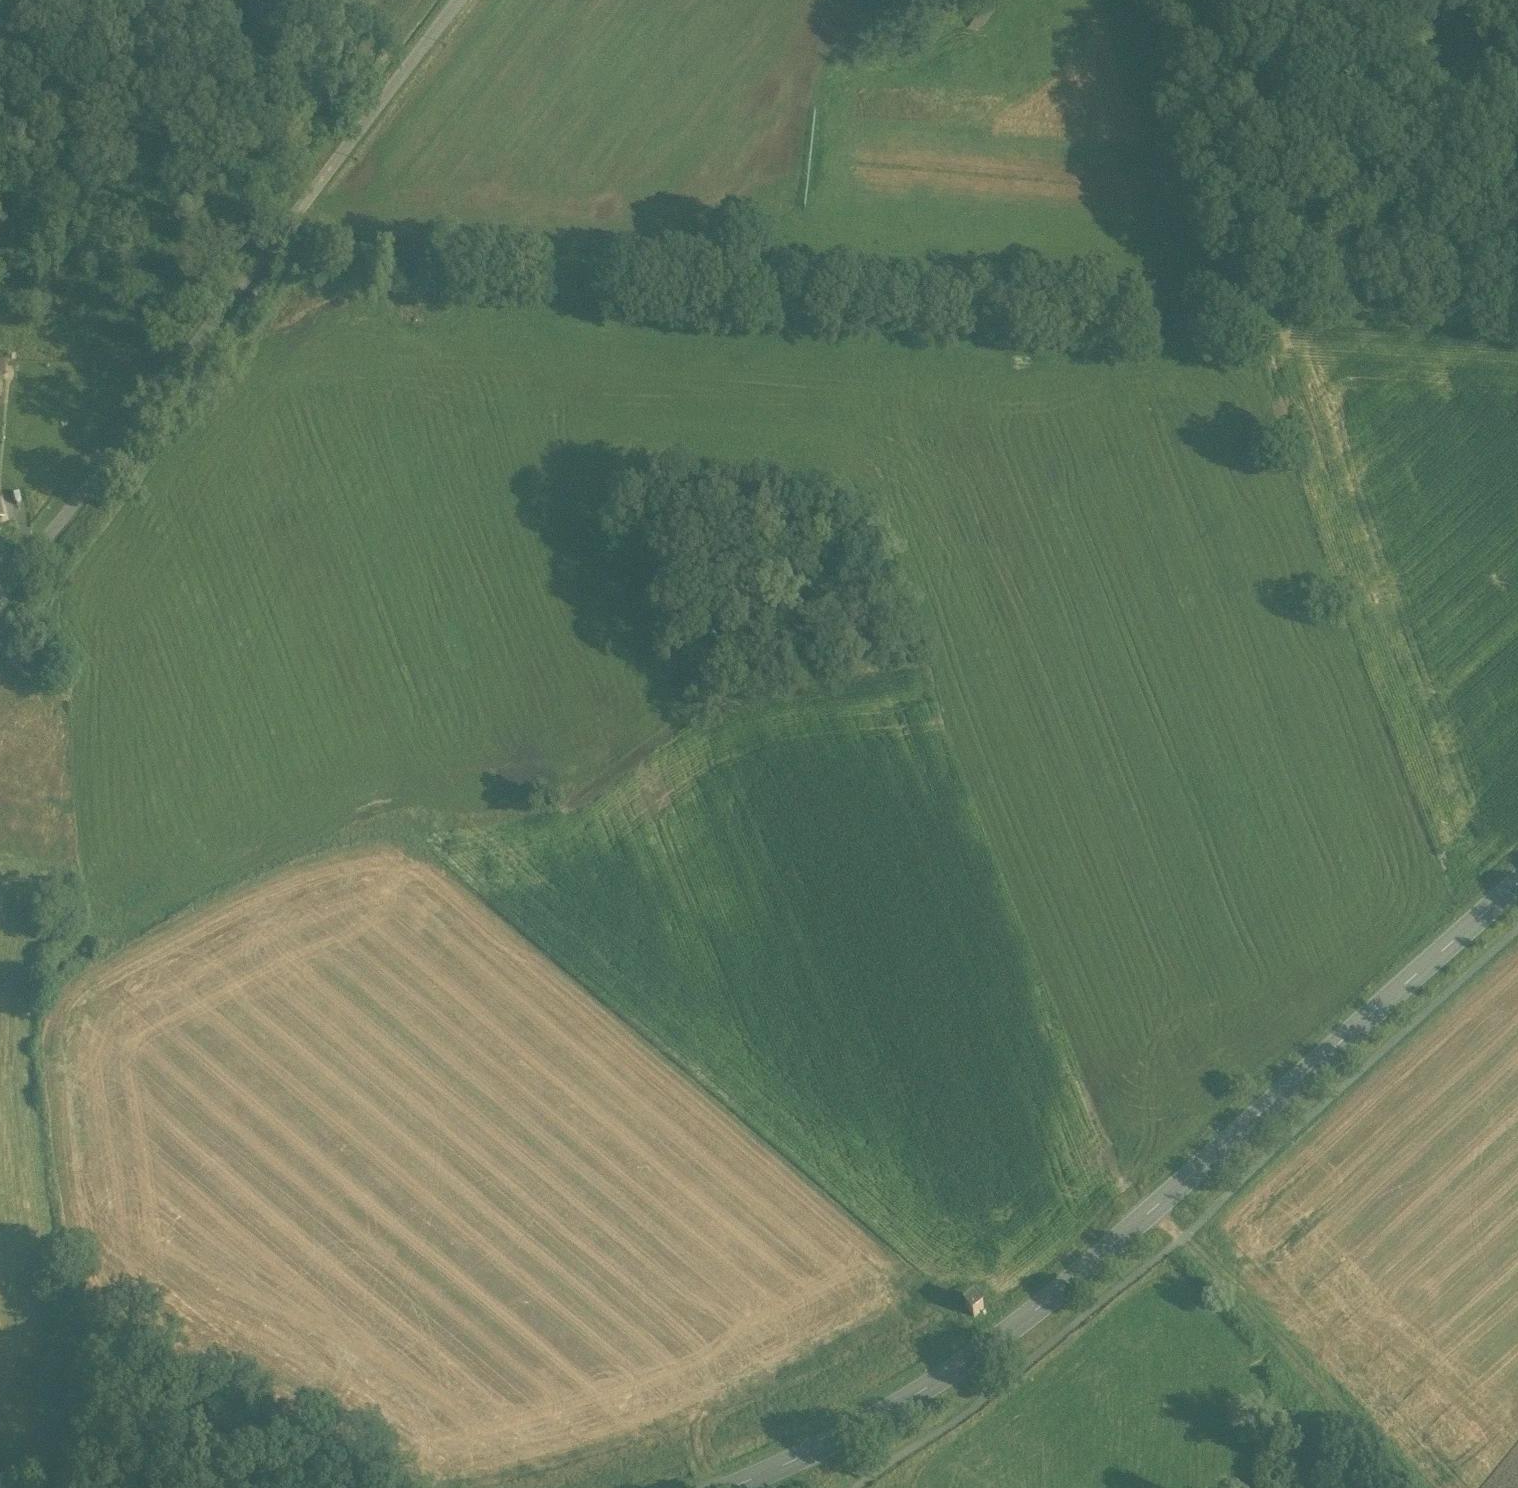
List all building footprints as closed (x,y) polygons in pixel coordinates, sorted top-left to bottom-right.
[(976,1300),(966,1308),(974,1318),(984,1310),(976,1300)] [(0,1479),(0,1487),(10,1487),(6,1477),(0,1479)]
